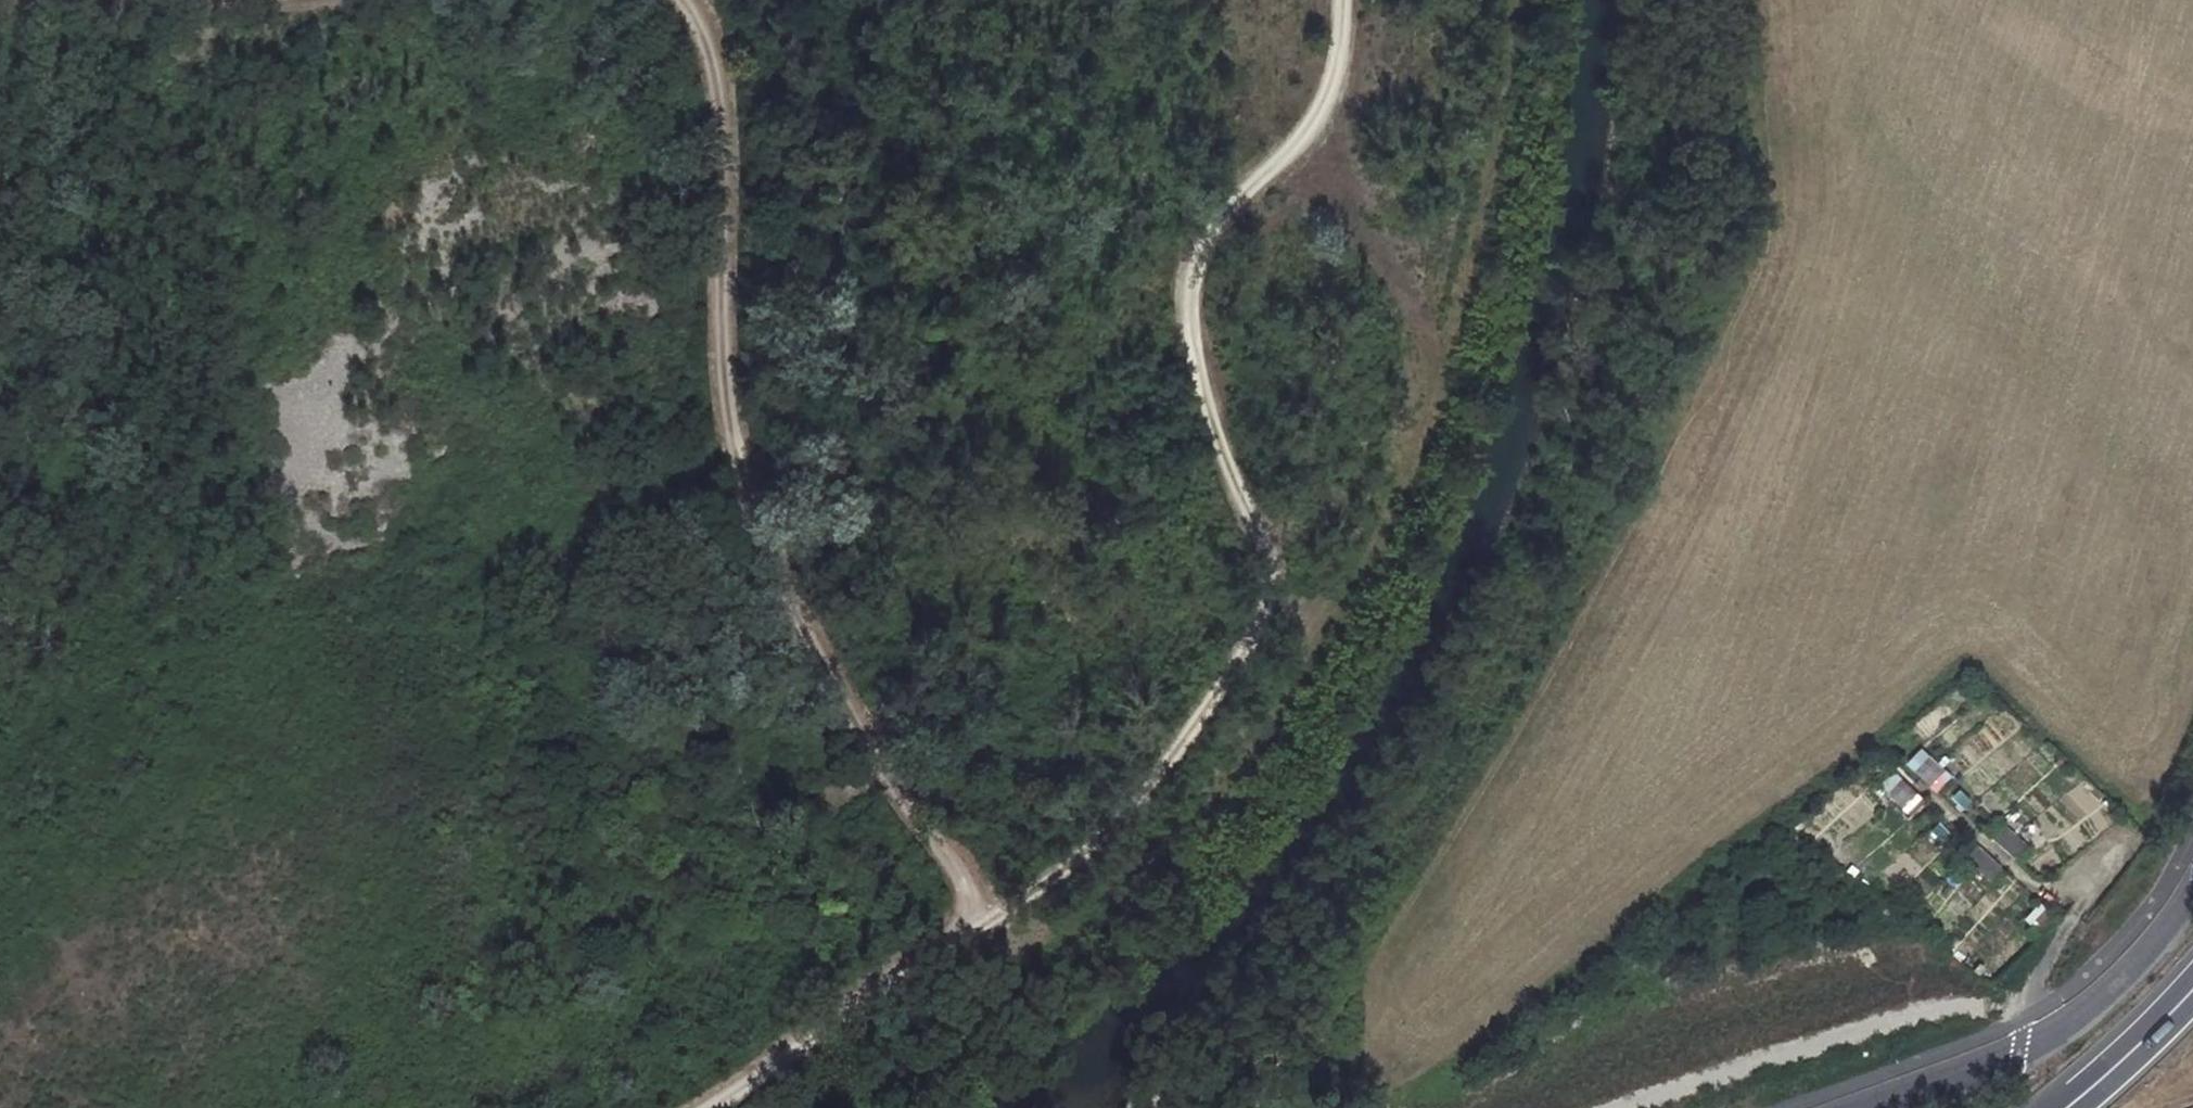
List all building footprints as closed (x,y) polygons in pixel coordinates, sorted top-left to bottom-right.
[(1922,746),(1906,762),(1936,791),(1951,776),(1922,746)] [(1893,769),(1879,784),(1910,815),(1924,801),(1893,769)] [(1958,790),(1950,797),(1962,808),(1969,801),(1958,790)] [(2030,845),(2006,822),(1991,837),(2016,859),(2030,845)] [(1803,826),(1800,823),(1794,828),(1797,832),(1803,826)] [(1938,823),(1930,830),(1941,841),(1949,834),(1938,823)] [(1978,844),(1965,856),(1989,880),(2001,868),(1978,844)] [(1857,872),(1850,867),(1845,873),(1852,879),(1857,872)] [(2039,903),(2024,919),(2037,930),(2051,914),(2039,903)] [(1964,958),(1957,951),(1953,955),(1960,962),(1964,958)] [(1979,963),(1972,971),(1977,976),(1985,969),(1979,963)]
